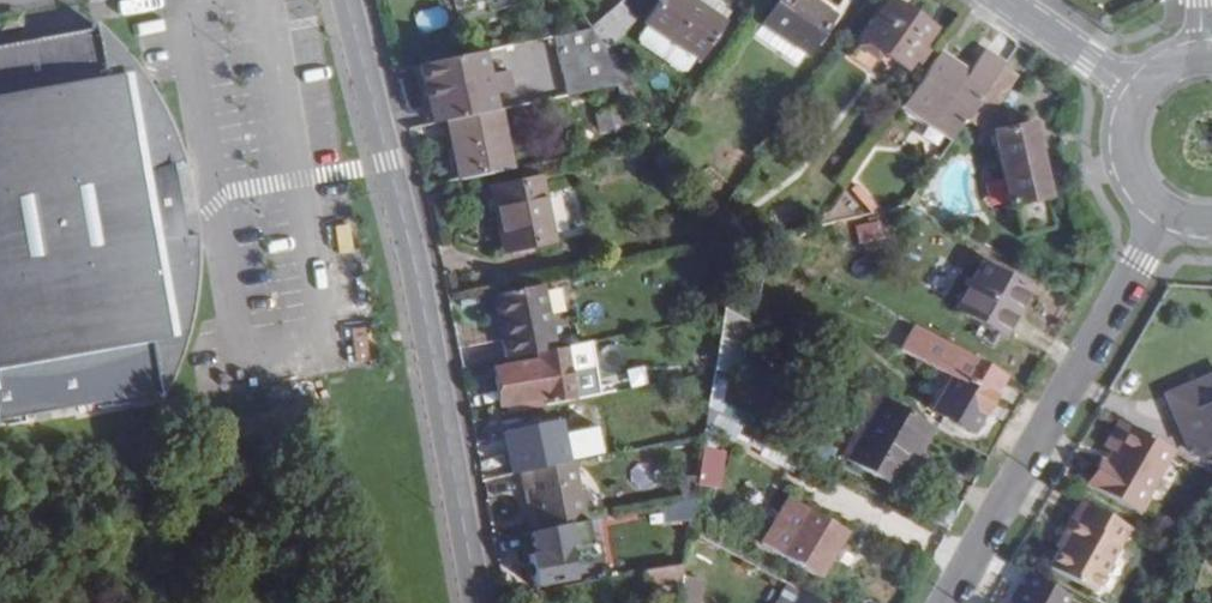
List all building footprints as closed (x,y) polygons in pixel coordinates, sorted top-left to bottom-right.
[(623,0),(571,0),(591,30),(624,2),(623,0)] [(698,63),(724,24),(689,0),(660,0),(644,24),(698,63)] [(832,16),(810,0),(781,0),(761,27),(804,56),(832,16)] [(862,41),(906,72),(934,32),(889,1),(862,41)] [(21,26),(19,17),(6,20),(5,18),(0,19),(0,31),(7,30),(7,29),(21,26)] [(196,256),(196,248),(196,237),(180,236),(168,167),(183,162),(180,153),(176,142),(170,128),(162,114),(156,102),(149,89),(141,77),(134,66),(126,56),(116,44),(107,33),(99,26),(92,21),(94,28),(0,45),(0,423),(155,393),(157,400),(161,394),(166,384),(172,372),(177,358),(182,344),(186,331),(189,316),(191,304),(194,290),(196,276),(196,267),(196,256)] [(567,98),(617,87),(627,85),(591,30),(554,38),(567,98)] [(968,74),(964,81),(936,61),(904,106),(954,140),(1004,68),(983,53),(968,74)] [(430,127),(445,124),(494,114),(480,54),(417,67),(430,127)] [(936,61),(964,81),(968,74),(940,54),(936,61)] [(621,106),(639,102),(627,85),(617,87),(621,106)] [(632,108),(595,116),(600,136),(636,128),(632,108)] [(494,114),(445,124),(457,180),(510,170),(499,112),(494,114)] [(1053,231),(1047,200),(1051,199),(1032,124),(992,134),(1007,208),(1013,207),(1020,238),(1053,231)] [(554,244),(540,180),(490,190),(503,254),(554,244)] [(883,239),(878,224),(856,228),(861,246),(883,239)] [(1004,337),(1029,293),(982,266),(957,310),(1004,337)] [(493,297),(507,361),(537,354),(555,351),(543,286),(493,297)] [(714,373),(738,377),(747,323),(723,310),(722,315),(714,373)] [(1003,377),(916,328),(903,352),(951,379),(932,413),(973,436),(996,394),(994,393),(1003,377)] [(537,354),(539,362),(494,371),(501,408),(547,399),(549,408),(579,402),(567,348),(555,351),(537,354)] [(1163,392),(1169,408),(1175,420),(1180,434),(1184,446),(1190,444),(1196,459),(1211,453),(1211,371),(1163,392)] [(708,411),(720,417),(726,391),(712,387),(708,411)] [(934,429),(880,399),(846,460),(899,491),(934,429)] [(1172,452),(1119,422),(1103,450),(1112,455),(1092,491),(1137,516),(1172,452)] [(513,476),(518,475),(567,465),(559,424),(504,435),(513,476)] [(574,463),(567,465),(518,475),(522,494),(528,493),(537,534),(586,524),(574,463)] [(695,501),(698,479),(682,478),(680,504),(695,501)] [(528,493),(522,494),(530,536),(537,534),(528,493)] [(820,580),(847,534),(806,510),(805,511),(789,502),(762,545),(820,580)] [(1064,541),(1059,551),(1047,571),(1092,597),(1128,532),(1080,504),(1060,538),(1064,541)] [(533,590),(575,583),(574,571),(605,566),(601,544),(594,545),(591,523),(586,524),(537,534),(530,536),(529,536),(532,555),(527,556),(533,590)] [(1059,551),(1064,541),(1060,538),(1055,549),(1059,551)] [(683,580),(685,566),(641,575),(644,595),(681,589),(683,580)] [(1069,598),(1029,576),(1015,602),(1066,602),(1069,598)] [(683,580),(681,589),(680,602),(699,602),(702,583),(683,580)] [(785,586),(776,602),(796,602),(801,595),(785,586)] [(801,595),(796,602),(815,602),(801,595)]
